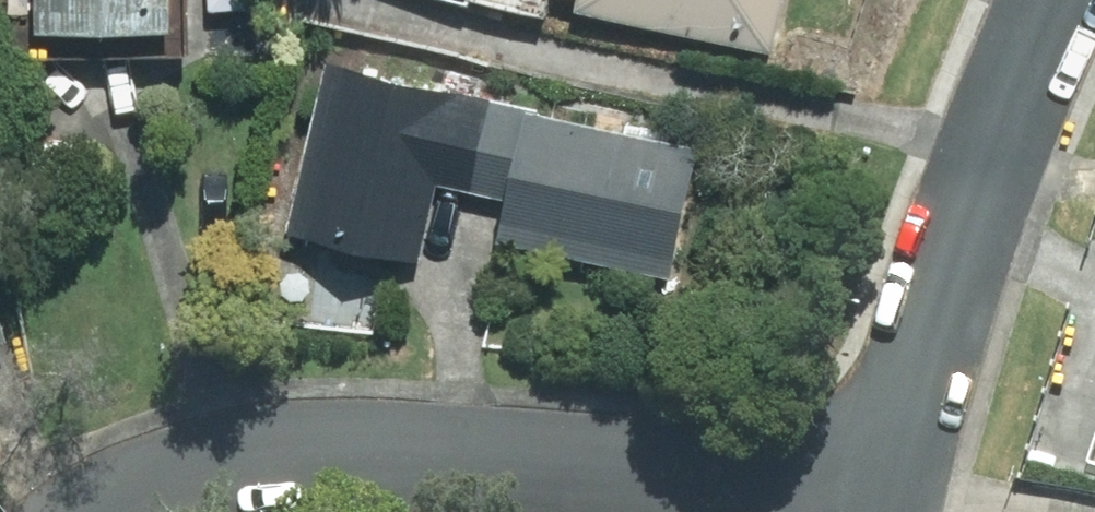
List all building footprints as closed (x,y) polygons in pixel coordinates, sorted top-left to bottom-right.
[(34,35),(101,34),(102,58),(186,57),(185,0),(34,0),(34,35)] [(539,10),(541,0),(494,0),(539,10)] [(770,57),(783,0),(579,0),(576,12),(770,57)] [(472,193),(492,102),(325,64),(287,231),(417,261),(434,185),(472,193)] [(700,147),(492,102),(472,193),(504,200),(494,245),(671,283),(700,147)]
